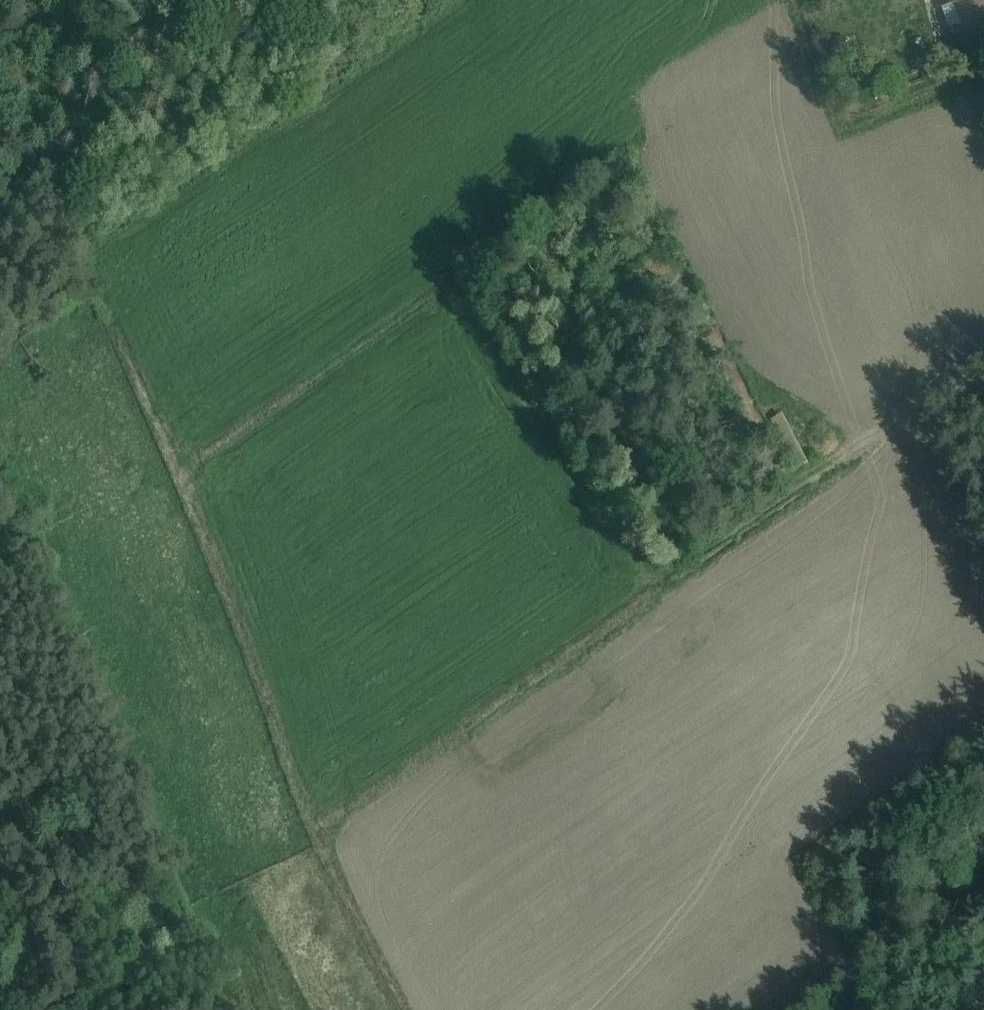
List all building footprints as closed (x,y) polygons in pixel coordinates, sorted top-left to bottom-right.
[(942,10),(953,37),(958,35),(959,36),(983,26),(983,0),(968,0),(942,10)] [(769,422),(795,472),(807,466),(781,415),(769,422)]
